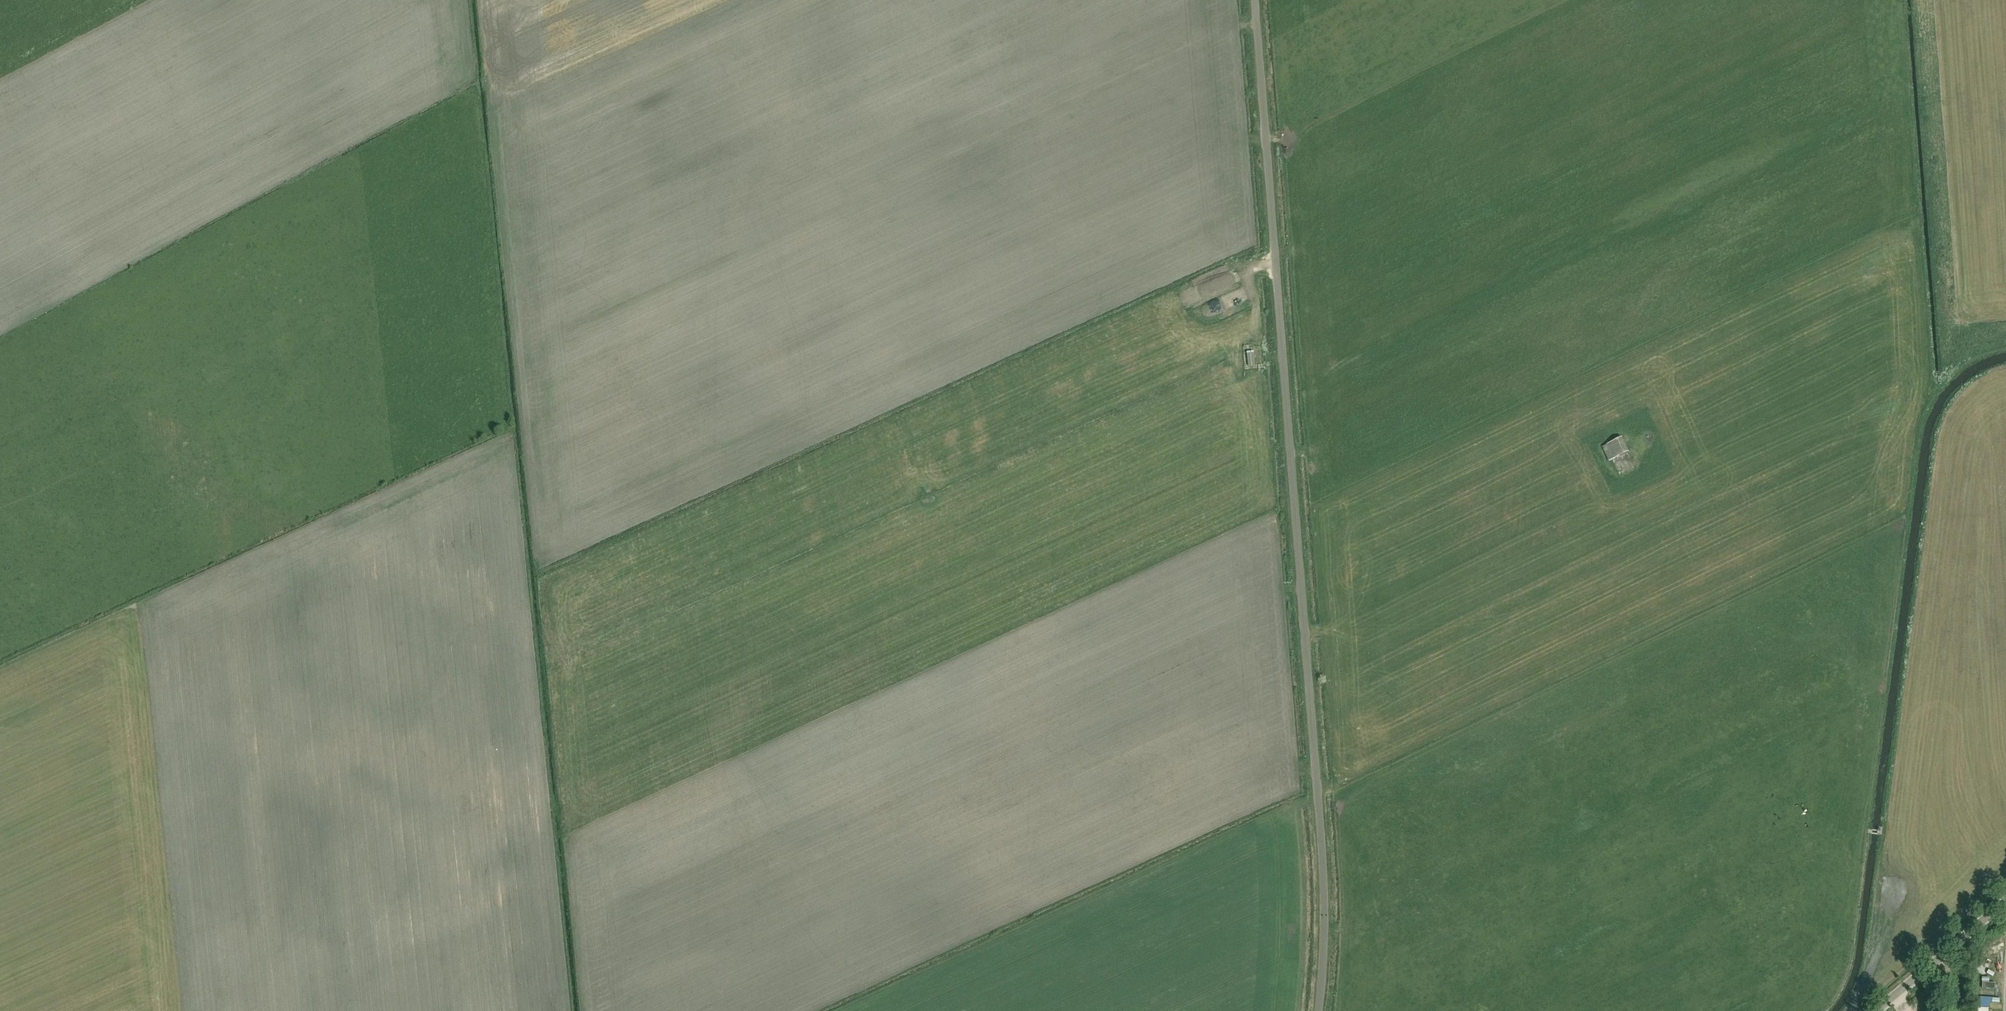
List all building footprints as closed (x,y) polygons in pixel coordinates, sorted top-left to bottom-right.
[(1252,368),(1259,367),(1259,351),(1251,352),(1252,368)] [(1622,438),(1602,447),(1609,462),(1629,453),(1622,438)] [(1990,969),(1990,956),(1977,957),(1978,969),(1990,969)] [(2005,972),(2004,956),(1992,957),(1993,973),(2005,972)]
